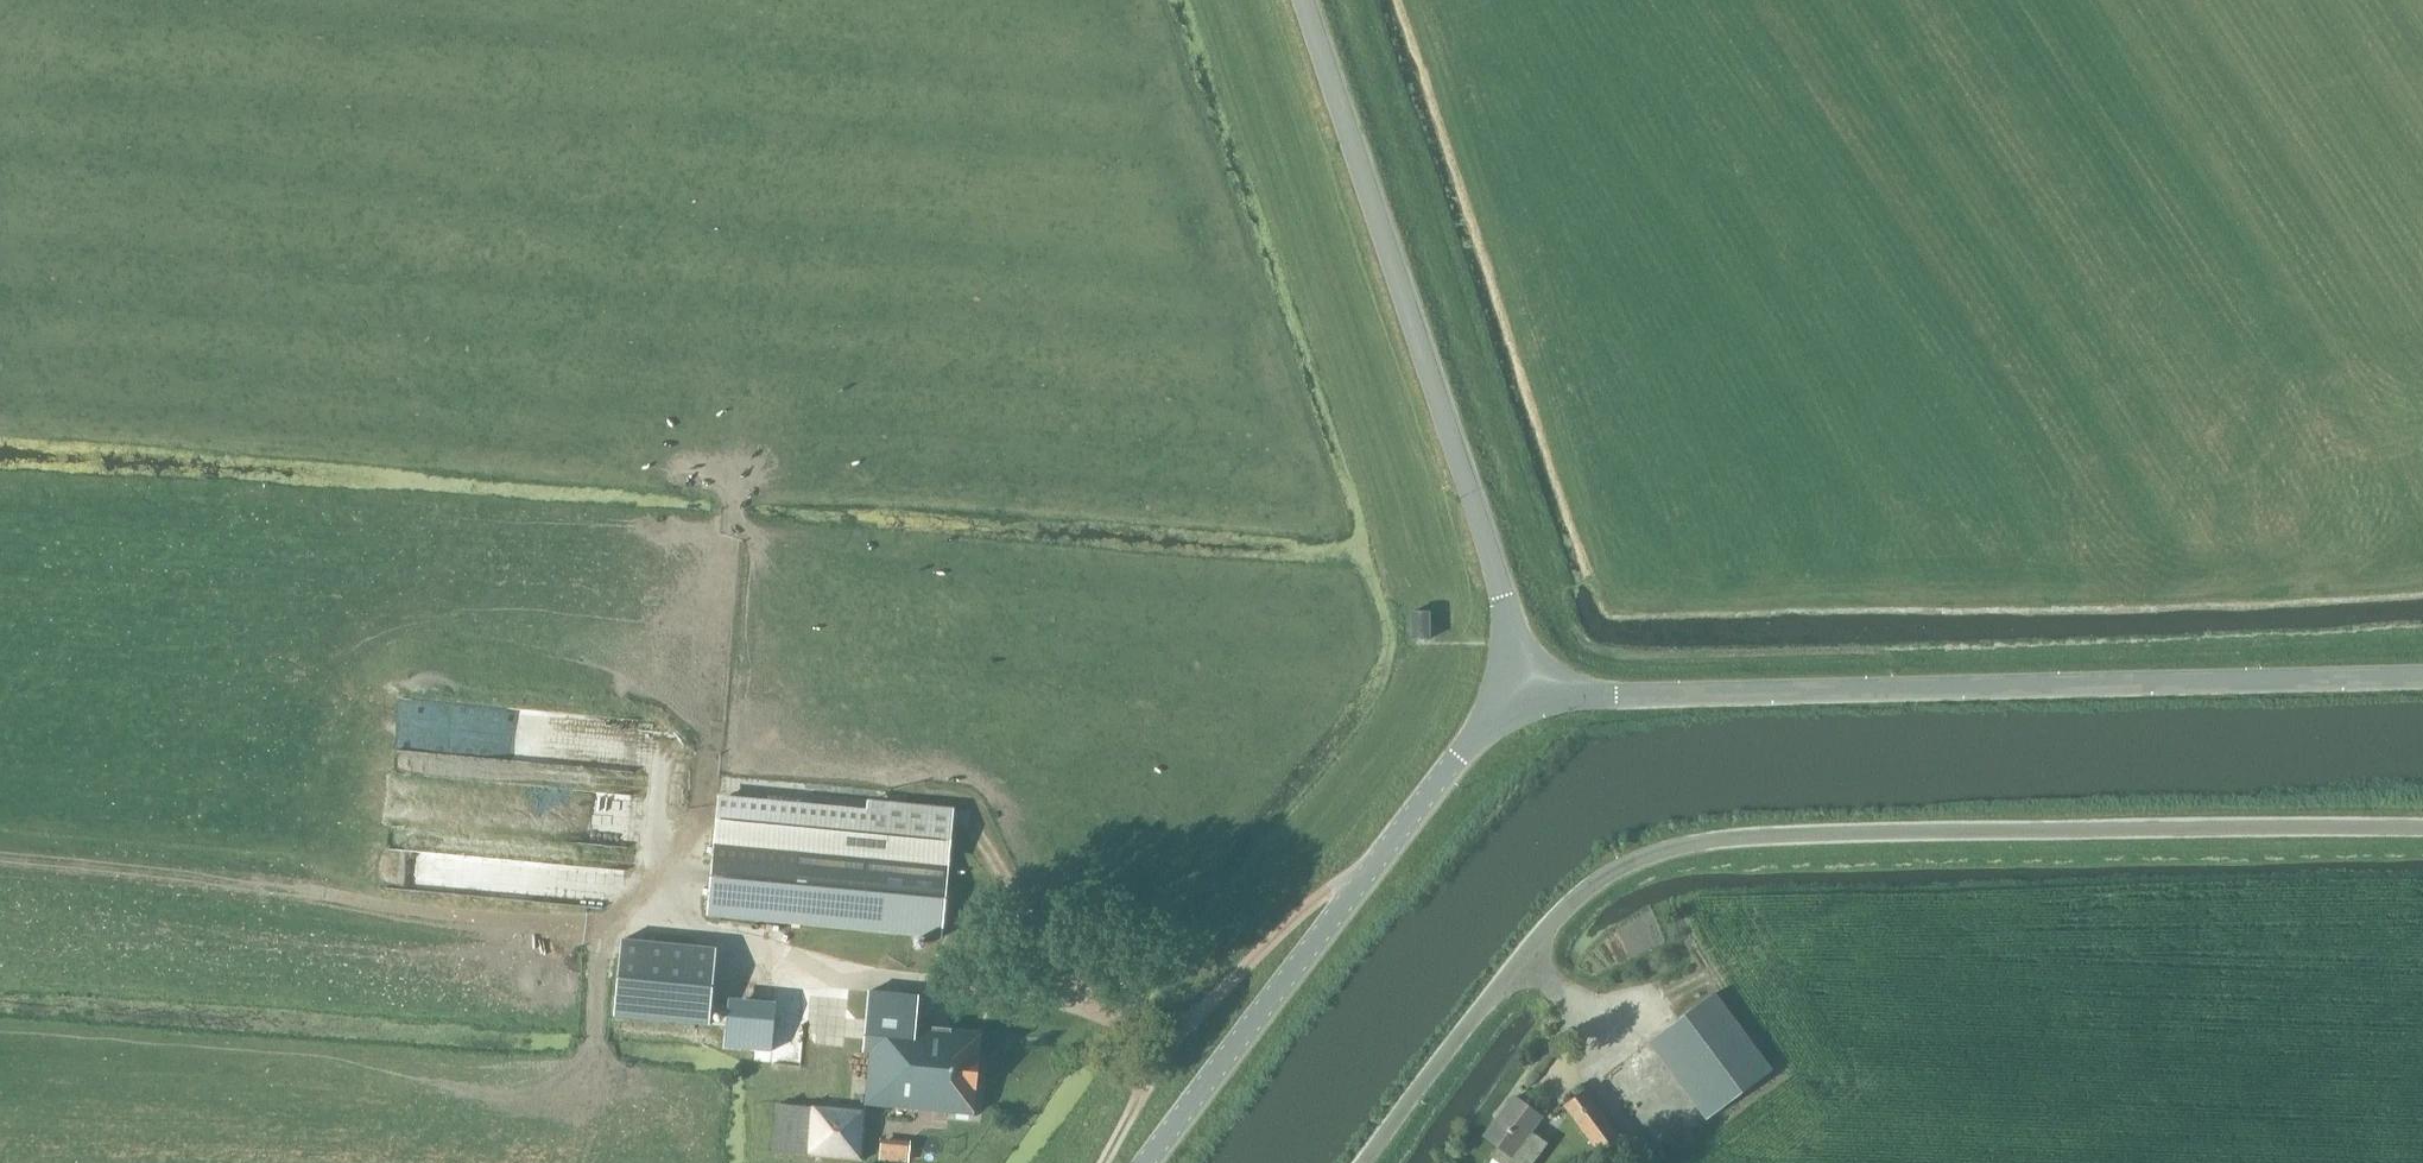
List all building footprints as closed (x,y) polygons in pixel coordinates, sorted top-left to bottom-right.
[(1430,641),(1430,613),(1410,613),(1411,642),(1430,641)] [(722,794),(711,915),(943,937),(945,917),(945,910),(955,803),(870,795),(869,807),(722,794)] [(621,941),(614,1017),(709,1025),(716,949),(621,941)] [(920,996),(869,991),(863,1053),(870,1054),(864,1106),(971,1116),(981,1032),(917,1027),(920,996)] [(1715,993),(1649,1042),(1707,1120),(1772,1070),(1715,993)] [(1587,1092),(1565,1108),(1599,1155),(1621,1138),(1587,1092)] [(1531,1131),(1541,1117),(1515,1098),(1485,1138),(1498,1148),(1491,1157),(1500,1162),(1533,1162),(1548,1144),(1531,1131)] [(773,1153),(858,1161),(863,1111),(778,1104),(773,1153)]
